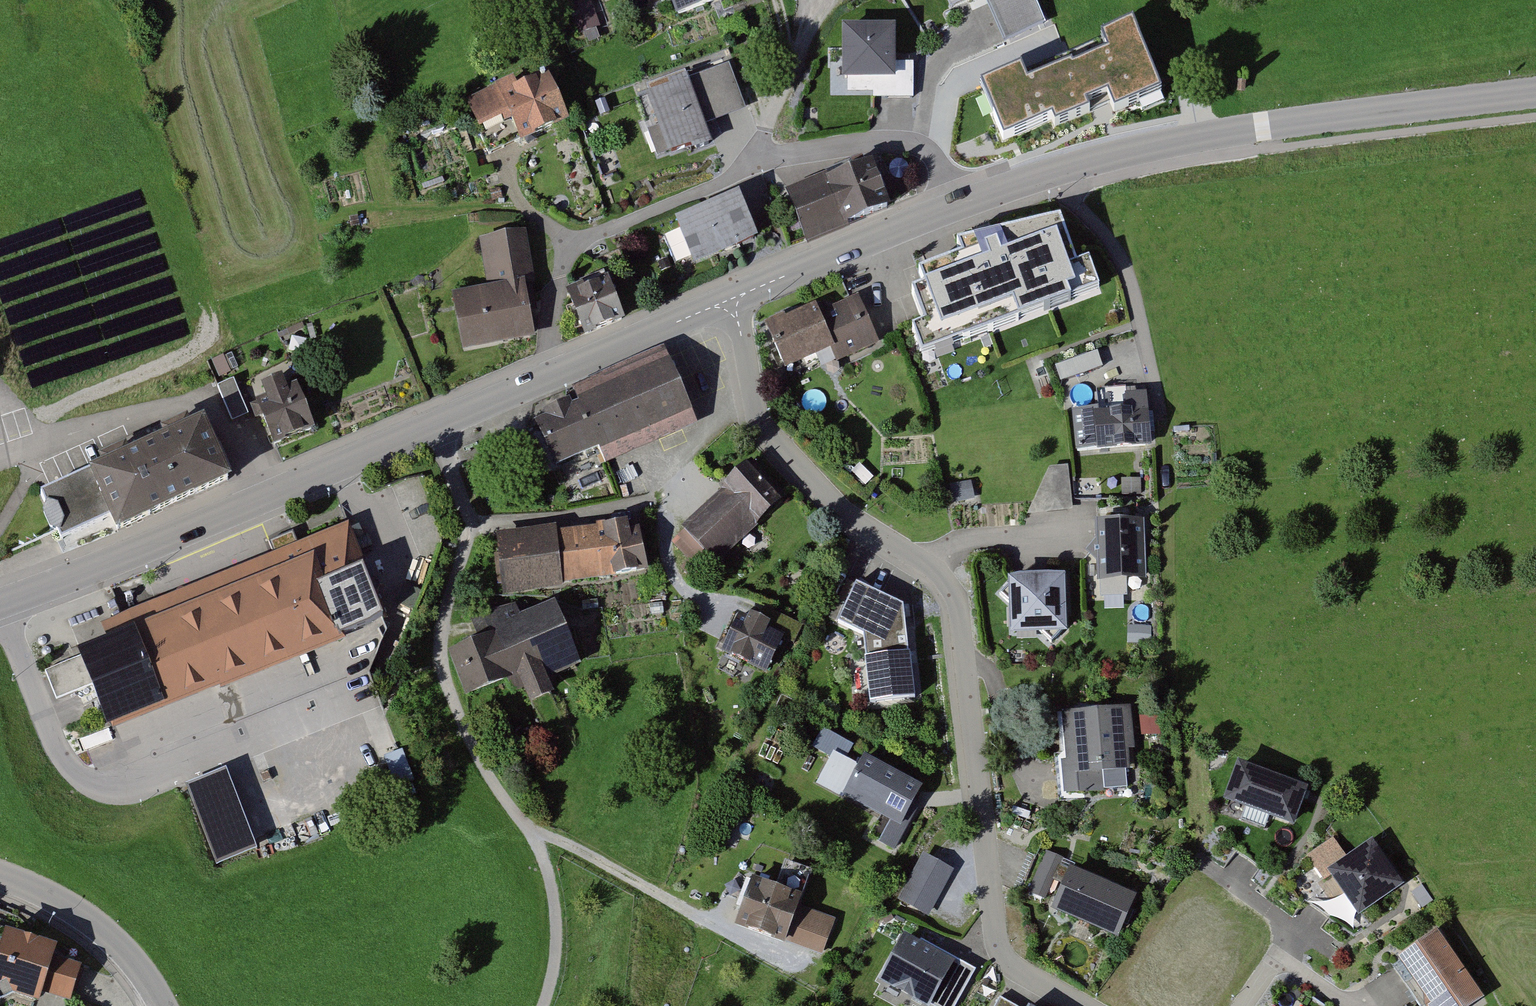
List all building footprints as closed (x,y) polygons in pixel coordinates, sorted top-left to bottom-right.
[(599,29),(593,0),(579,0),(585,32),(599,29)] [(679,23),(744,0),(671,0),(679,23)] [(979,13),(1001,4),(1017,41),(1052,27),(1041,0),(974,0),(979,13)] [(1116,29),(974,91),(994,137),(1008,131),(1020,159),(1148,104),(1116,29)] [(900,30),(852,30),(852,77),(889,77),(889,97),(919,97),(919,64),(900,64),(900,30)] [(730,63),(643,94),(669,164),(713,148),(706,128),(748,113),(730,63)] [(514,80),(468,99),(484,136),(514,123),(520,137),(561,120),(543,77),(518,88),(514,80)] [(865,158),(787,189),(808,240),(885,209),(865,158)] [(742,200),(676,225),(693,270),(759,245),(742,200)] [(1078,276),(1062,234),(957,259),(961,270),(921,285),(925,297),(912,302),(925,337),(914,341),(923,365),(1100,301),(1090,271),(1078,276)] [(528,236),(481,243),(488,288),(450,294),(460,354),(535,342),(526,289),(536,287),(528,236)] [(612,281),(579,291),(591,328),(623,318),(612,281)] [(817,306),(768,326),(785,367),(832,347),(840,366),(880,349),(860,299),(820,316),(817,306)] [(576,403),(537,420),(559,470),(596,453),(604,470),(699,429),(664,350),(571,392),(576,403)] [(1057,372),(1061,387),(1105,374),(1101,360),(1057,372)] [(233,423),(248,417),(234,380),(218,386),(233,423)] [(268,404),(256,409),(271,445),(311,429),(295,389),(286,392),(281,382),(262,389),(268,404)] [(1103,412),(1079,414),(1081,450),(1152,446),(1149,391),(1102,393),(1103,412)] [(204,422),(43,497),(62,538),(106,518),(111,529),(228,475),(204,422)] [(1072,462),(1054,463),(1029,515),(1076,511),(1072,462)] [(790,502),(754,463),(684,527),(688,531),(676,541),(693,560),(686,566),(693,574),(711,557),(720,567),(790,502)] [(1151,521),(1101,522),(1102,578),(1152,577),(1151,521)] [(559,525),(500,531),(507,594),(560,589),(560,582),(644,573),(638,522),(560,530),(559,525)] [(137,628),(80,650),(108,724),(387,619),(352,526),(130,610),(137,628)] [(1068,580),(1010,582),(1012,633),(1069,631),(1068,580)] [(904,606),(857,585),(839,626),(864,636),(873,705),(915,701),(904,606)] [(492,637),(454,651),(470,695),(522,676),(532,702),(551,695),(545,678),(582,665),(559,600),(488,625),(492,637)] [(790,632),(742,610),(724,649),(771,671),(790,632)] [(1133,713),(1067,716),(1069,764),(1059,764),(1061,799),(1105,797),(1104,774),(1136,772),(1133,713)] [(857,747),(824,731),(815,750),(835,760),(823,785),(886,816),(873,842),(900,855),(923,810),(915,805),(924,787),(862,757),(857,767),(849,763),(857,747)] [(1305,788),(1240,766),(1227,802),(1292,825),(1305,788)] [(226,770),(186,786),(218,865),(257,849),(226,770)] [(1401,885),(1372,844),(1329,873),(1357,915),(1401,885)] [(953,874),(925,860),(902,906),(930,920),(953,874)] [(777,890),(752,880),(734,925),(819,958),(836,916),(798,902),(809,875),(786,866),(777,890)] [(1137,899),(1070,872),(1053,914),(1119,941),(1137,899)] [(2,932),(0,939),(0,992),(40,1004),(44,992),(74,1001),(84,969),(57,961),(61,949),(2,932)] [(1438,935),(1396,964),(1426,1005),(1478,1005),(1484,1002),(1438,935)] [(906,938),(882,983),(924,1005),(961,1005),(977,976),(906,938)]
